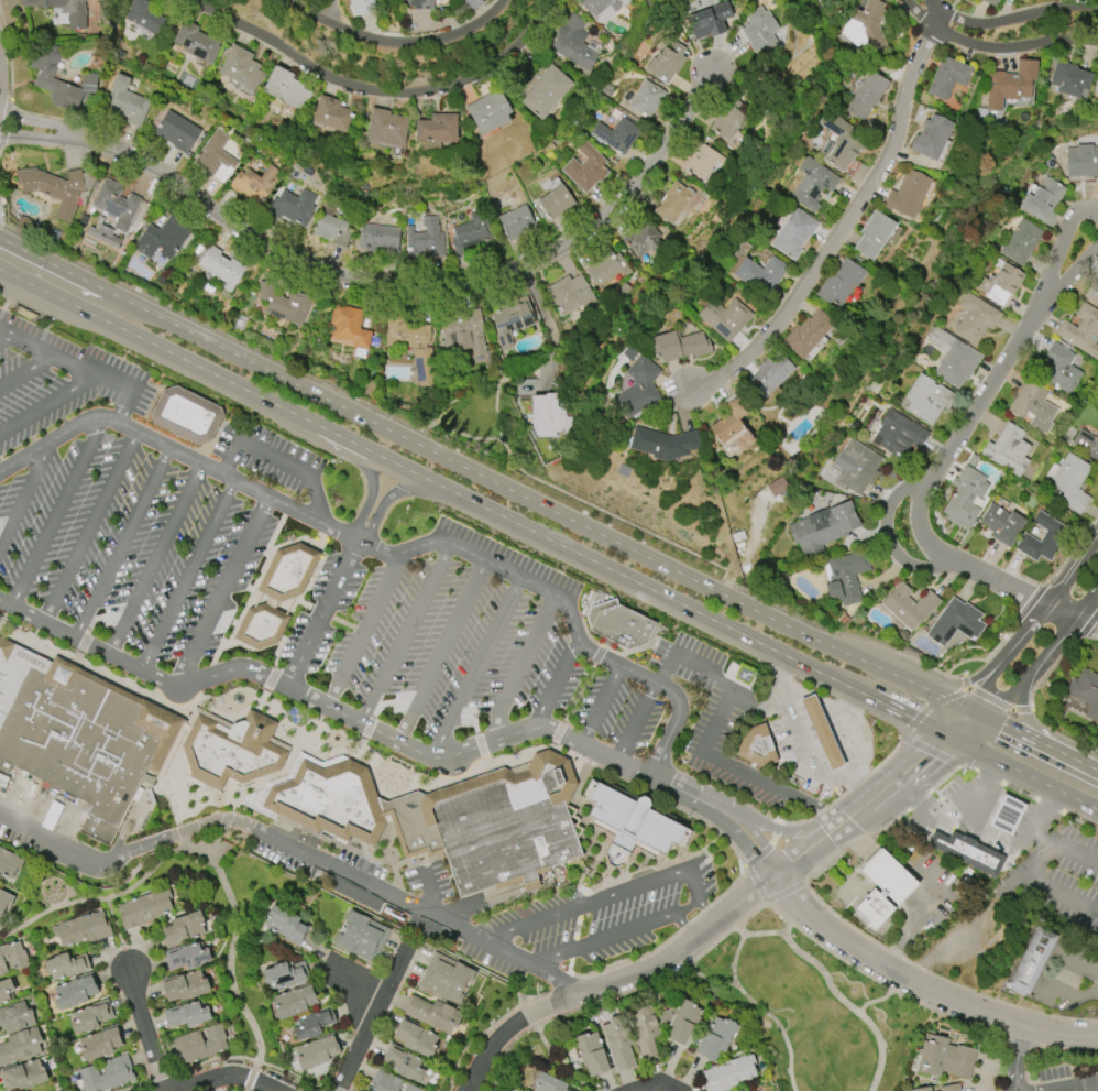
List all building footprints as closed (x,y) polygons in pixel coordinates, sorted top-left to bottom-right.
[(21,7),(21,0),(87,0),(85,2),(87,11),(87,29),(69,30),(69,12),(63,12),(63,8),(54,9),(54,8),(35,8),(35,6),(21,7)] [(124,19),(133,0),(145,0),(153,3),(151,9),(169,23),(161,40),(140,26),(124,19)] [(353,15),(349,0),(373,0),(375,10),(353,15)] [(406,6),(406,0),(432,0),(432,10),(413,10),(413,6),(406,6)] [(469,12),(462,0),(482,0),(484,3),(469,12)] [(579,1),(580,0),(632,0),(623,8),(621,7),(602,24),(597,20),(596,21),(579,1)] [(824,10),(818,0),(840,0),(824,10)] [(863,12),(868,0),(874,0),(885,4),(881,12),(885,14),(880,26),(888,47),(875,53),(874,50),(864,55),(842,33),(847,21),(849,22),(850,19),(852,19),(856,10),(863,12)] [(727,2),(733,17),(722,21),(725,30),(704,37),(703,34),(694,37),(687,17),(727,2)] [(589,72),(551,48),(562,31),(572,13),(588,22),(577,40),(600,53),(589,72)] [(742,31),(761,17),(779,43),(759,56),(757,53),(756,54),(750,43),(742,31)] [(220,47),(211,65),(184,52),(186,47),(173,42),(184,20),(199,28),(197,31),(220,42),(219,46),(220,47)] [(687,58),(676,75),(674,74),(673,75),(668,84),(657,76),(647,68),(654,58),(655,58),(659,53),(660,54),(666,47),(669,50),(676,41),(687,48),(682,55),(687,58)] [(219,73),(233,44),(254,55),(251,59),(261,65),(257,69),(263,72),(256,84),(252,91),(244,88),(245,86),(242,85),(219,73)] [(62,54),(52,78),(75,88),(80,89),(81,87),(83,73),(97,74),(96,87),(95,97),(81,97),(75,110),(50,103),(52,100),(48,98),(51,92),(42,88),(33,85),(39,69),(30,66),(39,45),(62,54)] [(946,57),(973,68),(957,106),(927,92),(937,69),(941,62),(944,63),(946,57)] [(1019,59),(1037,61),(1036,80),(1031,80),(1030,105),(1018,103),(1018,100),(1006,100),(1006,98),(1003,98),(1002,110),(987,109),(989,70),(1006,72),(1006,74),(1018,74),(1019,59)] [(1055,67),(1057,61),(1076,66),(1078,67),(1077,69),(1094,74),(1088,90),(1087,90),(1085,99),(1079,97),(1078,99),(1069,96),(1068,99),(1058,96),(1058,92),(1057,92),(1058,87),(1050,85),(1055,67)] [(539,78),(552,64),(567,77),(574,84),(541,121),(520,102),(534,87),(532,86),(539,78)] [(300,84),(305,86),(304,89),(312,94),(303,112),(281,101),(282,101),(262,91),(266,84),(275,65),(294,75),(292,78),(300,84)] [(870,70),(890,81),(876,107),(874,106),(865,122),(846,111),(869,70),(870,70)] [(118,74),(131,79),(129,83),(130,84),(129,87),(128,89),(127,88),(125,90),(152,101),(141,129),(127,122),(129,117),(123,114),(122,119),(103,111),(113,87),(113,86),(112,86),(118,74)] [(628,107),(645,79),(666,92),(660,101),(661,101),(656,110),(649,120),(628,107)] [(466,107),(499,89),(512,112),(507,114),(510,121),(497,128),(498,131),(483,139),(466,107)] [(312,122),(320,96),(341,102),(340,107),(353,111),(347,132),(325,126),(312,122)] [(711,129),(728,103),(732,106),(736,99),(744,105),(740,110),(748,116),(729,142),(711,129)] [(372,108),(391,112),(389,114),(409,119),(405,144),(403,144),(402,149),(367,141),(369,137),(366,137),(372,108)] [(168,110),(202,130),(187,155),(174,148),(174,145),(154,133),(168,110)] [(826,110),(870,140),(863,152),(859,150),(858,151),(859,152),(856,156),(848,165),(843,174),(823,160),(825,156),(820,152),(827,140),(833,144),(837,137),(817,122),(826,110)] [(431,113),(458,114),(457,143),(439,143),(439,140),(416,140),(416,121),(431,121),(431,113)] [(933,114),(954,124),(936,162),(909,150),(915,135),(919,137),(923,128),(922,128),(925,120),(930,122),(933,114)] [(643,130),(624,156),(605,143),(623,117),(643,130)] [(217,130),(229,139),(220,150),(239,163),(233,170),(223,184),(213,176),(212,177),(201,168),(204,166),(195,160),(217,130)] [(585,194),(561,170),(573,159),(581,166),(588,160),(578,150),(586,141),(607,162),(603,166),(610,173),(600,183),(599,181),(585,194)] [(717,162),(705,181),(684,167),(695,151),(699,153),(704,144),(727,160),(724,165),(717,162)] [(1067,148),(1097,148),(1097,177),(1067,177),(1067,148)] [(814,215),(790,197),(805,175),(799,170),(800,167),(799,166),(805,157),(806,159),(808,156),(841,179),(832,193),(824,187),(817,197),(820,198),(816,203),(821,206),(814,215)] [(240,195),(230,186),(241,172),(244,174),(249,170),(260,178),(271,165),(278,171),(277,172),(282,175),(259,205),(242,192),(240,195)] [(55,218),(59,208),(26,195),(23,195),(22,175),(31,174),(30,170),(37,167),(37,172),(40,171),(68,183),(66,172),(81,170),(81,174),(88,173),(97,176),(85,205),(77,203),(76,206),(77,206),(70,223),(55,218)] [(932,181),(913,219),(891,208),(890,211),(882,207),(890,189),(896,193),(908,168),(932,181)] [(1046,176),(1067,188),(1054,210),(1059,214),(1051,228),(1020,208),(1026,196),(1029,193),(1028,192),(1031,185),(1032,186),(1034,184),(1040,187),(1046,176)] [(142,200),(125,234),(114,229),(111,237),(121,242),(118,248),(86,233),(88,227),(96,230),(105,211),(92,205),(105,178),(120,185),(119,189),(122,190),(119,197),(127,201),(130,194),(142,200)] [(663,196),(676,181),(687,188),(689,187),(696,193),(695,196),(673,226),(655,211),(657,207),(658,208),(666,197),(663,196)] [(538,201),(562,184),(577,204),(551,221),(538,201)] [(284,190),(316,207),(305,228),(282,216),(279,220),(266,212),(275,196),(279,198),(284,190)] [(345,248),(333,244),(336,239),(331,238),(330,240),(312,234),(319,212),(323,214),(327,204),(336,207),(332,217),(349,222),(347,230),(351,232),(345,248)] [(498,217),(526,205),(535,223),(531,225),(535,230),(509,242),(498,217)] [(771,244),(795,207),(820,223),(810,238),(809,237),(801,249),(802,250),(795,261),(771,244)] [(453,228),(473,222),(470,214),(482,210),(485,220),(487,219),(493,239),(486,241),(488,246),(480,249),(479,243),(468,247),(470,253),(458,257),(452,238),(457,237),(453,228)] [(897,225),(872,261),(854,249),(863,234),(859,233),(875,210),(897,225)] [(133,247),(151,223),(158,230),(171,215),(193,231),(164,269),(153,261),(160,253),(158,252),(162,249),(160,247),(150,260),(133,247)] [(444,232),(446,257),(431,258),(430,253),(420,253),(421,258),(408,258),(407,226),(414,226),(414,233),(427,232),(426,227),(424,227),(424,216),(438,216),(439,226),(440,226),(440,232),(444,232)] [(1000,252),(1023,218),(1044,233),(1022,266),(1000,252)] [(622,241),(632,231),(633,232),(638,227),(640,229),(648,221),(668,240),(657,253),(650,248),(640,259),(622,241)] [(362,223),(400,229),(397,250),(399,250),(398,258),(378,255),(378,252),(363,251),(364,248),(360,248),(362,223)] [(197,264),(210,244),(221,251),(219,254),(229,261),(231,258),(245,268),(241,273),(242,274),(237,282),(235,282),(232,286),(233,287),(230,293),(228,291),(228,292),(204,276),(207,271),(197,264)] [(622,272),(600,287),(586,269),(607,253),(612,258),(618,253),(633,272),(626,277),(622,272)] [(733,275),(745,258),(764,270),(772,255),(789,266),(768,298),(733,275)] [(846,258),(867,272),(853,292),(852,291),(839,307),(831,301),(828,304),(815,295),(831,273),(834,275),(846,258)] [(999,259),(1025,274),(1012,296),(1009,295),(1002,306),(986,296),(987,295),(984,293),(985,292),(977,287),(984,277),(988,280),(990,275),(996,277),(1000,270),(995,266),(999,259)] [(547,288),(569,275),(572,282),(582,275),(591,291),(592,291),(599,303),(586,310),(585,309),(573,317),(572,318),(570,319),(569,319),(568,319),(567,318),(564,316),(563,317),(562,316),(560,318),(558,314),(561,313),(547,288)] [(312,298),(300,327),(265,313),(271,299),(260,299),(260,281),(275,281),(276,295),(288,299),(292,293),(295,295),(296,292),(312,298)] [(1094,281),(1097,284),(1097,305),(1084,296),(1094,281)] [(967,292),(1003,314),(992,330),(987,327),(975,346),(954,332),(967,312),(958,306),(967,292)] [(540,330),(527,335),(525,328),(517,330),(518,332),(513,335),(512,331),(499,336),(492,313),(501,310),(499,307),(505,305),(506,309),(516,306),(521,304),(520,298),(528,296),(537,323),(538,323),(540,330)] [(728,343),(698,315),(713,298),(725,309),(735,298),(754,316),(728,343)] [(1084,302),(1097,311),(1097,339),(1095,343),(1097,345),(1097,359),(1097,361),(1055,334),(1064,319),(1077,328),(1083,320),(1075,315),(1084,302)] [(14,305),(37,316),(34,323),(11,312),(14,305)] [(334,305),(364,310),(360,329),(372,331),(372,336),(380,337),(377,347),(370,346),(369,351),(366,350),(365,359),(355,357),(356,348),(330,342),(332,332),(334,332),(336,327),(333,326),(333,325),(330,324),(334,305)] [(464,312),(481,308),(485,331),(483,332),(487,353),(474,356),(473,349),(455,352),(453,346),(446,348),(440,319),(465,315),(464,312)] [(835,324),(802,361),(781,342),(798,325),(800,326),(809,317),(810,319),(819,309),(835,324)] [(386,347),(387,315),(407,316),(407,324),(431,326),(430,343),(422,343),(422,349),(432,348),(437,384),(418,388),(413,348),(386,347)] [(936,326),(984,357),(968,381),(965,380),(958,390),(933,373),(946,353),(926,341),(936,326)] [(650,339),(678,331),(680,338),(703,331),(705,340),(710,339),(713,353),(695,358),(694,353),(662,362),(660,353),(655,354),(650,339)] [(1054,340),(1076,354),(1070,364),(1084,373),(1079,381),(1080,382),(1077,386),(1087,392),(1081,401),(1055,385),(1053,388),(1040,380),(1046,370),(1044,370),(1045,369),(1039,364),(1042,359),(1043,359),(1054,340)] [(795,369),(764,400),(748,382),(759,371),(757,368),(767,359),(770,361),(780,352),(795,369)] [(641,354),(662,372),(652,383),(661,400),(627,419),(615,399),(636,385),(633,381),(635,380),(626,373),(641,354)] [(932,427),(905,411),(910,402),(904,399),(920,373),(934,382),(933,383),(937,385),(938,384),(957,395),(932,427)] [(1044,434),(1030,425),(1033,418),(1026,415),(1022,421),(1007,412),(1028,378),(1064,400),(1044,434)] [(175,385),(161,390),(149,416),(151,424),(196,446),(210,440),(223,415),(220,407),(175,385)] [(531,396),(545,396),(545,393),(563,393),(563,413),(568,413),(568,426),(563,426),(564,437),(536,437),(531,428),(531,396)] [(736,393),(738,396),(739,395),(750,411),(739,419),(756,441),(746,448),(746,449),(744,451),(742,449),(739,451),(737,447),(728,454),(710,428),(720,421),(720,422),(724,418),(724,417),(732,412),(724,402),(736,393)] [(871,444),(882,426),(880,424),(890,407),(894,411),(893,412),(911,423),(912,422),(930,433),(920,449),(911,444),(902,459),(882,447),(881,449),(871,444)] [(1020,478),(980,455),(988,441),(993,445),(1008,422),(1025,433),(1021,440),(1031,446),(1024,457),(1030,460),(1020,478)] [(630,448),(636,426),(673,437),(698,430),(702,448),(689,451),(690,455),(667,461),(652,458),(654,455),(630,448)] [(1095,437),(1097,432),(1097,462),(1084,452),(1085,451),(1072,443),(1081,428),(1095,437)] [(852,438),(882,458),(875,470),(879,472),(870,487),(868,484),(860,497),(838,482),(845,472),(833,465),(843,449),(844,450),(852,438)] [(1079,515),(1058,502),(1064,494),(1048,484),(1050,483),(1043,480),(1054,462),(1059,467),(1068,452),(1091,467),(1078,489),(1083,491),(1081,492),(1090,498),(1079,515)] [(966,465),(987,479),(985,482),(990,486),(981,499),(977,495),(971,504),(981,510),(968,530),(962,525),(959,528),(945,519),(947,515),(942,512),(957,488),(951,483),(955,477),(957,478),(966,465)] [(787,490),(782,478),(766,484),(771,496),(787,490)] [(845,536),(822,546),(824,552),(804,559),(799,543),(795,545),(788,526),(850,501),(854,509),(852,509),(856,519),(858,517),(861,526),(844,534),(845,536)] [(1026,521),(1010,549),(995,539),(996,537),(990,535),(992,532),(987,530),(989,526),(980,521),(990,503),(1010,514),(1011,512),(1026,521)] [(1040,511),(1070,530),(1051,563),(1041,556),(1036,563),(1014,548),(1024,532),(1040,542),(1046,531),(1033,522),(1040,511)] [(278,602),(279,602),(300,594),(320,554),(298,543),(275,550),(255,591),(266,596),(262,603),(246,609),(232,639),(256,651),(276,643),(289,617),(274,609),(278,602)] [(827,561),(866,550),(871,570),(855,575),(863,602),(843,608),(841,599),(831,602),(825,585),(828,583),(824,564),(827,563),(827,561)] [(911,632),(881,604),(901,582),(912,592),(908,597),(915,604),(929,590),(942,602),(921,624),(920,622),(911,632)] [(926,635),(953,597),(965,605),(966,603),(982,614),(979,621),(986,625),(975,642),(956,630),(944,647),(926,635)] [(588,630),(627,650),(646,643),(656,623),(617,604),(615,598),(590,607),(584,617),(589,629),(588,630)] [(7,775),(11,766),(90,805),(87,812),(87,814),(78,832),(108,847),(146,768),(162,776),(185,729),(188,731),(180,746),(188,768),(184,778),(201,787),(204,784),(219,792),(226,781),(235,785),(237,782),(240,784),(278,771),(290,748),(270,738),(276,724),(270,721),(271,720),(249,709),(243,720),(231,724),(194,707),(186,721),(141,699),(79,669),(80,668),(54,656),(51,663),(0,638),(0,772),(7,775)] [(740,664),(754,672),(747,685),(733,678),(740,664)] [(1083,668),(1097,676),(1097,723),(1085,717),(1090,706),(1088,705),(1085,712),(1075,708),(1079,700),(1065,694),(1066,690),(1063,688),(1067,680),(1070,681),(1073,677),(1077,679),(1083,668)] [(843,765),(813,695),(799,700),(830,771),(843,765)] [(1088,705),(1067,697),(1063,707),(1085,715),(1088,705)] [(764,723),(747,728),(734,755),(759,767),(776,762),(764,723)] [(298,752),(287,775),(265,783),(262,789),(244,796),(240,804),(274,820),(277,814),(317,833),(319,829),(336,837),(333,840),(344,845),(345,842),(347,842),(350,836),(373,848),(385,823),(391,821),(404,860),(425,852),(426,859),(443,852),(459,897),(493,886),(494,890),(521,880),(526,891),(539,886),(536,875),(549,871),(548,868),(581,857),(575,840),(582,829),(575,826),(579,820),(572,816),(574,810),(564,805),(575,784),(568,760),(547,749),(532,754),(529,762),(506,770),(502,767),(422,795),(416,792),(385,803),(376,797),(366,768),(340,755),(320,763),(298,752)] [(632,847),(655,858),(657,853),(663,857),(670,844),(682,850),(691,831),(647,808),(649,805),(647,799),(641,796),(636,798),(634,801),(590,778),(580,797),(592,804),(585,816),(593,820),(590,825),(613,837),(603,854),(606,865),(612,868),(623,864),(632,847)] [(1010,837),(1025,805),(1002,794),(987,826),(1010,837)] [(951,831),(947,838),(933,830),(925,845),(995,879),(1004,858),(975,843),(976,842),(963,836),(962,837),(951,831)] [(10,882),(0,877),(0,847),(18,857),(18,858),(24,861),(20,871),(17,870),(10,882)] [(880,849),(871,858),(859,870),(880,890),(877,893),(872,888),(852,910),(872,930),(893,908),(882,897),(885,895),(897,905),(916,884),(880,849)] [(127,902),(161,890),(161,892),(168,888),(172,898),(168,899),(173,913),(153,919),(154,920),(141,925),(141,926),(124,931),(119,915),(121,915),(118,906),(127,903),(127,902)] [(3,921),(0,929),(0,890),(15,897),(10,907),(7,906),(1,919),(3,921)] [(272,904),(300,918),(298,923),(307,927),(299,943),(281,935),(264,927),(270,916),(267,915),(272,904)] [(58,924),(94,913),(94,914),(103,910),(106,918),(105,918),(105,920),(108,919),(112,936),(89,943),(88,942),(84,943),(84,941),(63,948),(59,938),(55,939),(52,928),(59,926),(58,924)] [(167,949),(160,928),(172,924),(171,920),(201,912),(206,925),(202,926),(206,935),(183,941),(184,945),(167,949)] [(391,930),(375,964),(353,953),(352,957),(333,948),(351,912),(391,930)] [(1006,985),(1034,926),(1055,936),(1026,995),(1024,994),(1023,996),(1007,989),(1008,986),(1006,985)] [(9,974),(0,977),(0,946),(8,943),(8,946),(20,941),(23,950),(25,949),(28,958),(30,965),(12,972),(9,962),(4,963),(9,974)] [(169,972),(163,952),(193,943),(193,945),(201,941),(205,949),(208,948),(212,961),(200,965),(201,967),(188,970),(188,969),(187,970),(186,967),(169,972)] [(418,986),(435,951),(476,972),(471,982),(466,981),(460,994),(464,996),(460,1006),(418,986)] [(43,961),(54,958),(54,957),(67,952),(67,954),(68,953),(69,959),(87,953),(91,970),(53,981),(51,974),(46,975),(44,969),(45,968),(43,961)] [(262,971),(273,968),(273,965),(286,962),(287,967),(306,961),(310,980),(272,991),(270,983),(265,984),(262,971)] [(168,1003),(161,981),(179,974),(180,977),(200,970),(204,980),(206,979),(210,990),(209,990),(209,992),(182,1002),(179,999),(168,1003)] [(54,988),(73,982),(72,979),(92,972),(98,992),(86,995),(88,1002),(59,1011),(58,1008),(57,1010),(54,997),(57,996),(54,988)] [(10,1001),(0,1005),(0,982),(10,979),(11,983),(12,983),(15,991),(8,994),(10,1001)] [(273,997),(310,984),(314,994),(316,993),(318,1001),(306,1005),(308,1011),(278,1021),(278,1018),(276,1018),(273,1008),(276,1007),(273,997)] [(436,1000),(463,1014),(459,1024),(460,1024),(458,1029),(452,1027),(449,1036),(404,1014),(413,995),(433,1005),(436,1000)] [(702,1012),(691,1037),(695,1039),(693,1045),(689,1043),(685,1049),(682,1047),(682,1046),(666,1038),(670,1028),(662,1029),(657,1014),(678,1006),(682,999),(695,1005),(694,1007),(702,1012)] [(163,1013),(201,1000),(204,1007),(207,1005),(212,1019),(200,1023),(200,1024),(188,1028),(188,1027),(187,1027),(186,1025),(187,1025),(186,1022),(168,1028),(163,1013)] [(3,1025),(0,1026),(0,1009),(24,1001),(26,1010),(32,1008),(33,1014),(36,1025),(6,1035),(3,1025)] [(108,1001),(114,1017),(97,1024),(99,1028),(88,1033),(87,1030),(75,1035),(70,1023),(77,1019),(75,1013),(85,1010),(85,1008),(90,1006),(108,1001)] [(644,1062),(629,1016),(636,1015),(635,1010),(652,1005),(661,1035),(656,1036),(662,1057),(644,1062)] [(321,1035),(309,1039),(309,1037),(297,1041),(293,1028),(300,1026),(297,1019),(307,1016),(307,1015),(314,1013),(314,1014),(317,1013),(317,1011),(330,1006),(337,1022),(319,1028),(321,1035)] [(617,1072),(601,1027),(610,1024),(607,1019),(624,1014),(634,1044),(629,1045),(636,1066),(617,1072)] [(393,1038),(403,1017),(419,1025),(418,1027),(439,1037),(433,1048),(436,1049),(430,1059),(403,1046),(404,1044),(393,1038)] [(695,1054),(703,1037),(705,1038),(715,1018),(724,1022),(725,1018),(735,1024),(737,1026),(724,1054),(721,1051),(715,1063),(707,1060),(707,1059),(695,1054)] [(172,1039),(199,1030),(202,1041),(207,1040),(204,1028),(221,1023),(227,1039),(226,1039),(228,1049),(216,1054),(217,1055),(190,1063),(189,1062),(180,1065),(172,1039)] [(113,1054),(85,1063),(80,1049),(81,1048),(79,1039),(97,1034),(96,1032),(117,1024),(121,1035),(119,1036),(122,1045),(111,1049),(113,1054)] [(9,1063),(0,1066),(0,1044),(9,1041),(8,1037),(36,1027),(40,1037),(42,1036),(43,1043),(40,1044),(43,1052),(28,1058),(28,1056),(22,1058),(23,1059),(9,1063)] [(296,1048),(314,1043),(312,1039),(333,1033),(340,1050),(338,1054),(328,1057),(330,1061),(300,1071),(297,1061),(299,1060),(296,1048)] [(610,1070),(590,1077),(577,1038),(588,1034),(588,1036),(597,1033),(610,1070)] [(977,1049),(969,1079),(951,1074),(952,1073),(942,1071),(941,1078),(916,1072),(925,1034),(948,1039),(947,1045),(956,1047),(957,1045),(977,1049)] [(391,1043),(421,1061),(418,1067),(426,1071),(418,1083),(408,1078),(407,1080),(396,1073),(397,1073),(396,1072),(397,1070),(381,1060),(391,1043)] [(128,1084),(104,1090),(87,1090),(86,1085),(84,1087),(79,1071),(97,1066),(100,1076),(105,1074),(100,1061),(128,1054),(132,1070),(131,1070),(132,1073),(134,1073),(135,1080),(128,1082),(128,1084)] [(740,1087),(728,1090),(706,1090),(703,1081),(705,1081),(702,1072),(712,1068),(745,1056),(745,1057),(753,1055),(757,1066),(755,1067),(758,1077),(738,1083),(740,1087)] [(1,1071),(39,1059),(42,1071),(45,1070),(48,1080),(20,1090),(18,1085),(6,1090),(3,1081),(4,1080),(1,1071)] [(404,1081),(399,1090),(367,1090),(378,1068),(404,1081)] [(566,1089),(569,1090),(533,1090),(536,1087),(534,1085),(535,1083),(534,1082),(538,1072),(539,1073),(540,1071),(568,1084),(566,1089)]
